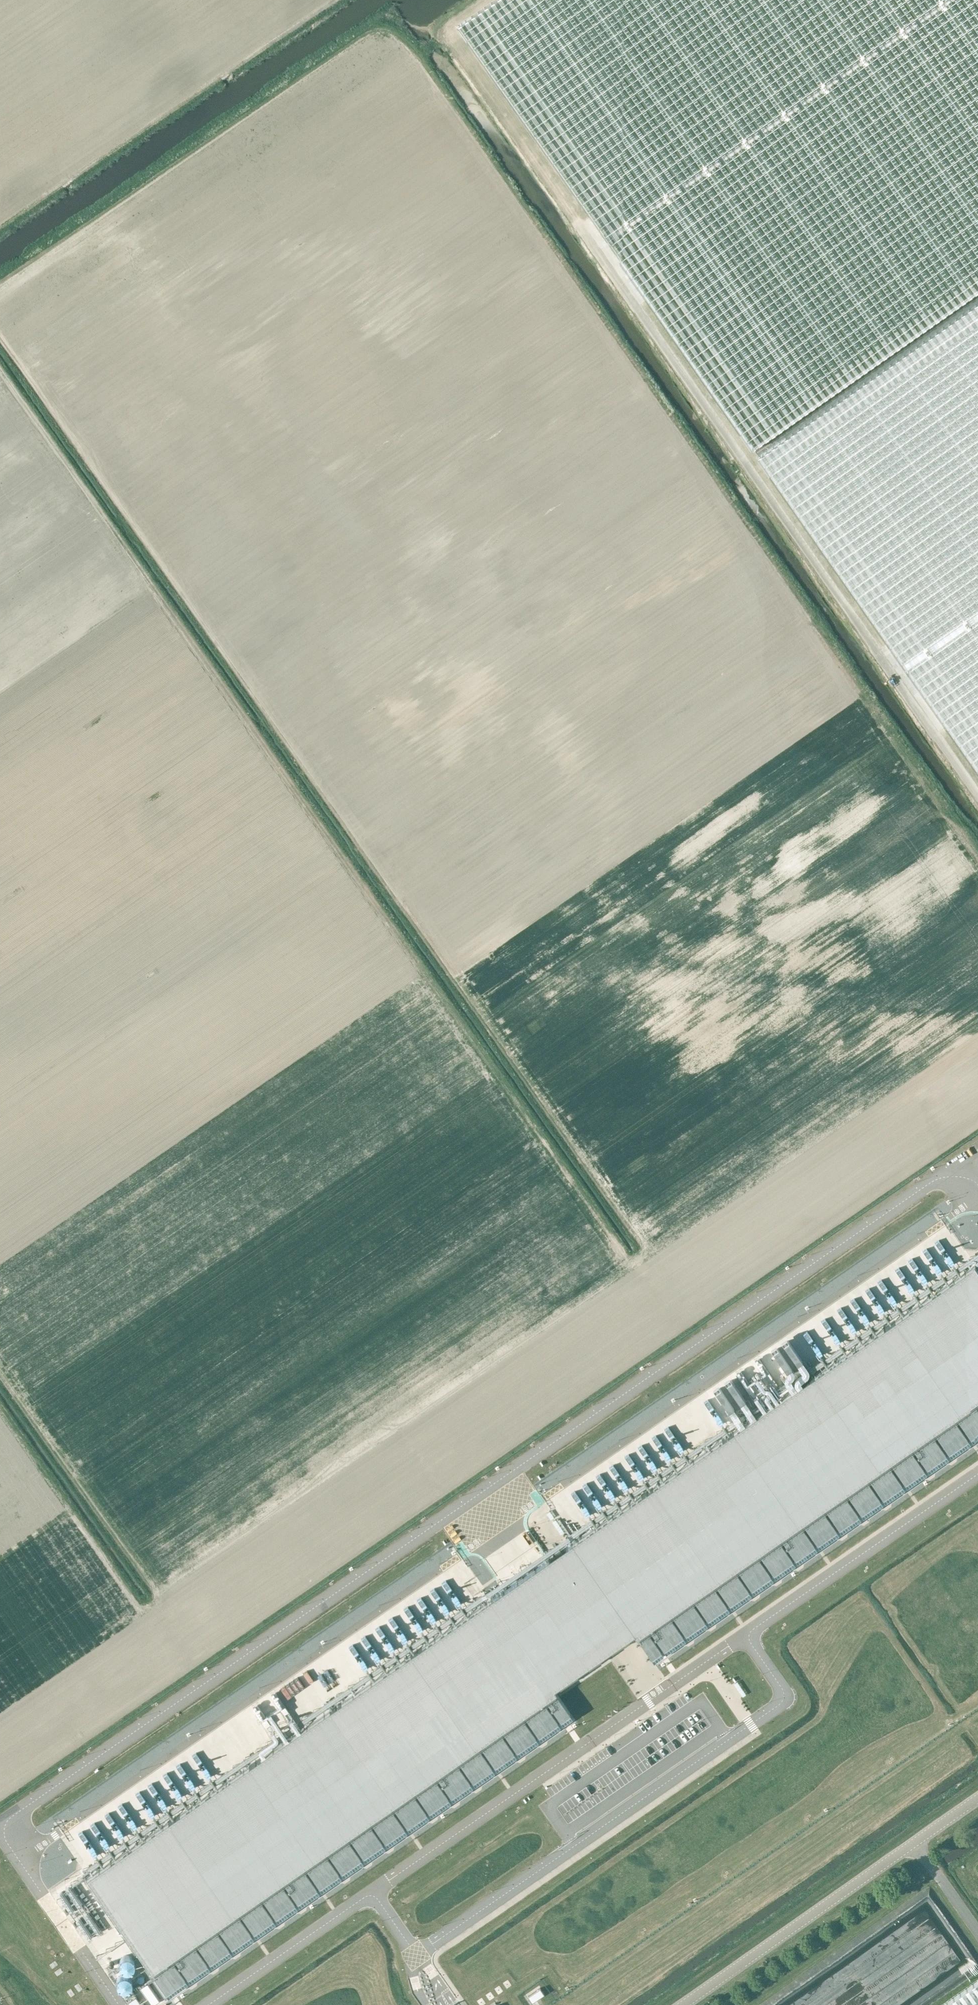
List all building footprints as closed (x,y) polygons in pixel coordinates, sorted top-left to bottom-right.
[(763,458),(948,722),(977,764),(977,307),(763,458)] [(85,1877),(151,1971),(555,1692),(553,1689),(634,1633),(636,1636),(977,1400),(977,1261),(85,1877)] [(943,2004),(977,2004),(977,1980),(943,2004)] [(360,1997),(346,2004),(365,2004),(360,1997)]
